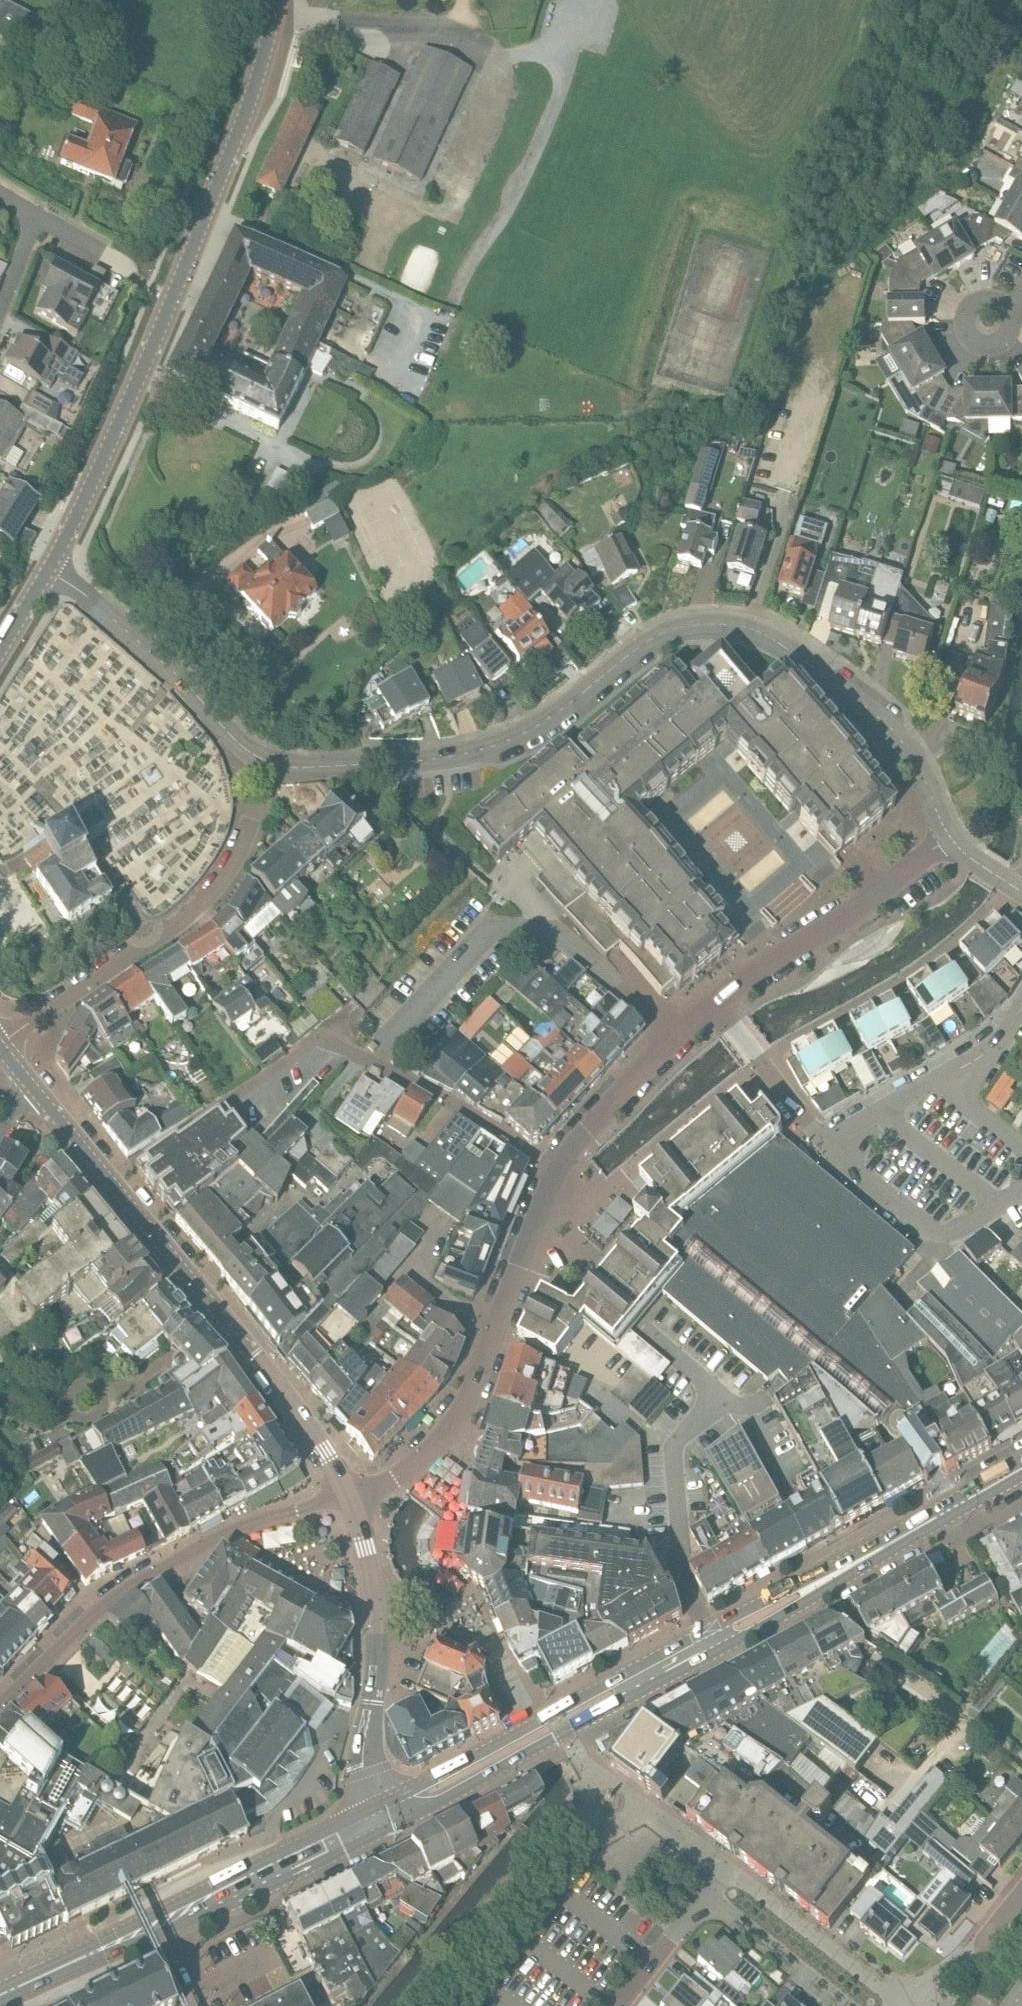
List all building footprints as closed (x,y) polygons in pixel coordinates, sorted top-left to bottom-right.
[(18,47),(34,17),(3,0),(0,0),(0,38),(18,47)] [(420,181),(472,68),(424,46),(372,158),(420,181)] [(363,155),(399,76),(369,62),(333,141),(363,155)] [(1018,82),(1012,93),(1021,99),(1021,84),(1018,82)] [(67,147),(61,163),(112,183),(113,182),(124,186),(132,165),(120,161),(134,125),(103,113),(104,110),(76,100),(70,114),(98,125),(89,150),(69,142),(71,137),(66,135),(63,145),(67,147)] [(279,193),(315,115),(293,105),(257,183),(279,193)] [(1016,168),(1010,178),(1018,183),(1007,203),(1021,212),(1021,172),(1016,168)] [(978,179),(977,173),(971,170),(965,179),(975,184),(978,179)] [(938,209),(953,200),(940,192),(932,198),(920,206),(927,216),(938,209)] [(1007,203),(995,222),(982,214),(987,246),(987,245),(997,239),(1003,243),(1009,232),(1021,239),(1021,212),(1007,203)] [(974,246),(987,246),(982,214),(967,219),(937,238),(954,268),(975,256),(970,248),(974,246)] [(347,283),(235,232),(227,249),(208,289),(201,303),(167,374),(222,399),(230,403),(283,426),(304,381),(306,376),(309,370),(324,376),(327,371),(333,360),(328,357),(331,351),(320,346),(319,345),(327,327),(347,283)] [(904,259),(900,264),(897,270),(922,283),(926,274),(931,271),(936,279),(954,268),(937,238),(904,259)] [(874,251),(883,262),(889,259),(894,255),(886,243),(874,251)] [(52,286),(38,311),(67,328),(69,329),(78,333),(88,313),(103,321),(118,294),(99,283),(96,287),(71,272),(57,264),(47,283),(52,286)] [(101,282),(106,273),(94,266),(89,274),(101,282)] [(916,294),(922,283),(897,270),(889,282),(889,323),(926,323),(925,300),(916,300),(916,294)] [(857,323),(857,333),(860,333),(871,333),(871,323),(857,323)] [(902,374),(934,354),(922,335),(915,339),(913,336),(912,323),(926,323),(889,323),(889,324),(881,325),(882,338),(902,374)] [(70,369),(78,354),(47,336),(39,350),(20,339),(7,362),(23,371),(22,373),(41,384),(42,383),(50,388),(56,378),(76,389),(84,376),(70,369)] [(924,407),(937,416),(951,389),(940,383),(937,378),(945,374),(934,354),(902,374),(913,393),(915,391),(924,407)] [(346,368),(345,371),(369,382),(370,379),(374,371),(350,360),(346,368)] [(937,416),(931,425),(941,431),(946,421),(948,421),(954,421),(965,427),(967,427),(967,421),(989,421),(990,421),(989,385),(966,385),(966,389),(966,395),(961,395),(951,389),(937,416)] [(989,385),(990,421),(1012,421),(1012,418),(1021,418),(1021,391),(1016,394),(1011,394),(1011,388),(1011,385),(989,385)] [(23,405),(46,418),(54,404),(32,391),(23,405)] [(5,462),(13,448),(27,423),(47,434),(49,431),(58,436),(58,435),(67,440),(71,432),(63,427),(54,423),(46,418),(23,405),(22,405),(16,416),(0,407),(0,459),(5,462)] [(921,452),(936,457),(941,440),(926,436),(921,452)] [(709,438),(707,449),(725,453),(727,442),(709,438)] [(729,452),(736,453),(738,447),(731,445),(729,452)] [(742,447),(739,455),(754,459),(757,451),(742,447)] [(688,526),(677,560),(679,560),(702,568),(704,560),(706,554),(707,552),(715,555),(719,540),(710,537),(711,534),(716,517),(703,514),(707,499),(708,493),(718,456),(701,451),(691,488),(687,506),(686,509),(685,509),(681,525),(688,526)] [(940,472),(955,476),(957,466),(943,462),(940,472)] [(38,500),(0,475),(0,537),(27,552),(36,536),(22,527),(38,500)] [(987,492),(971,488),(966,505),(981,510),(987,492)] [(549,499),(535,511),(559,539),(573,527),(549,499)] [(742,499),(736,518),(757,525),(760,515),(763,506),(742,499)] [(331,500),(306,514),(314,529),(339,515),(331,500)] [(1007,520),(1021,524),(1021,503),(1013,501),(1007,520)] [(628,521),(623,510),(609,516),(614,528),(628,521)] [(755,575),(766,540),(739,532),(728,566),(755,575)] [(596,549),(583,555),(592,575),(606,569),(613,584),(624,579),(637,572),(621,537),(596,549)] [(241,568),(227,581),(244,599),(244,603),(248,608),(252,608),(255,611),(259,616),(261,618),(261,622),(266,627),(270,628),(273,631),(289,616),(296,617),(302,613),(301,605),(317,590),(314,586),(269,538),(255,552),(265,561),(249,576),(241,568)] [(805,596),(815,564),(821,546),(796,539),(780,588),(805,596)] [(535,550),(507,574),(517,586),(529,601),(533,598),(542,591),(546,597),(567,622),(580,611),(585,616),(595,608),(608,623),(621,612),(603,592),(595,599),(577,577),(567,565),(555,575),(545,562),(535,550)] [(876,579),(860,575),(863,565),(831,555),(813,616),(821,618),(831,585),(844,589),(831,628),(858,637),(876,579)] [(885,595),(881,593),(885,582),(876,579),(858,637),(882,644),(883,641),(885,642),(894,612),(893,612),(881,608),(885,595)] [(625,581),(610,589),(622,612),(637,603),(627,586),(625,581)] [(894,612),(891,620),(904,623),(918,628),(922,616),(924,611),(901,587),(895,608),(893,612),(894,612)] [(1009,653),(1014,608),(991,606),(986,646),(992,647),(991,656),(979,656),(957,711),(987,722),(1007,670),(1010,653),(1009,653)] [(510,622),(497,632),(503,639),(500,641),(518,662),(520,660),(523,664),(534,655),(531,652),(537,647),(544,657),(557,673),(572,661),(559,645),(552,635),(545,641),(528,620),(529,620),(528,619),(523,613),(510,623),(510,622)] [(891,620),(885,642),(897,645),(893,657),(894,657),(895,655),(927,665),(927,664),(925,663),(933,637),(934,633),(918,628),(904,623),(891,620)] [(478,622),(460,637),(475,655),(470,659),(490,684),(509,669),(488,644),(478,622)] [(702,691),(696,696),(719,724),(756,692),(719,649),(689,676),(702,691)] [(467,661),(432,677),(447,710),(482,694),(481,692),(467,661)] [(592,767),(601,777),(649,736),(696,696),(670,666),(657,677),(656,676),(637,693),(637,694),(608,719),(607,718),(587,735),(588,736),(575,747),(592,767)] [(756,692),(830,779),(794,809),(801,817),(799,819),(816,839),(817,838),(834,858),(846,848),(853,842),(854,843),(864,834),(870,827),(871,828),(881,820),(881,819),(894,807),(877,787),(878,786),(861,766),(865,763),(855,751),(855,749),(838,729),(837,730),(812,701),(813,700),(796,680),(794,683),(783,669),(756,692)] [(377,673),(355,685),(374,714),(383,729),(384,728),(383,727),(395,721),(408,714),(408,715),(428,704),(412,674),(385,688),(377,673)] [(830,779),(756,692),(719,724),(728,734),(727,735),(737,747),(736,748),(747,762),(746,762),(763,782),(764,781),(790,812),(794,809),(830,779)] [(719,724),(696,696),(649,736),(681,774),(695,762),(696,763),(715,746),(715,745),(727,735),(728,734),(719,724)] [(666,787),(681,774),(649,736),(601,777),(633,815),(634,814),(646,804),(647,805),(666,788),(666,787)] [(465,823),(497,861),(531,832),(533,830),(592,780),(586,772),(560,742),(547,753),(546,752),(527,769),(528,770),(498,795),(497,794),(478,811),(479,812),(465,823)] [(633,815),(601,777),(592,767),(586,772),(592,780),(533,830),(585,891),(564,909),(605,958),(619,946),(661,995),(673,984),(679,990),(692,979),(693,980),(720,957),(719,956),(738,940),(705,899),(704,900),(672,931),(600,847),(636,817),(634,814),(633,815)] [(300,831),(299,832),(323,862),(326,859),(334,852),(347,841),(362,827),(340,801),(338,803),(331,802),(326,807),(326,813),(302,834),(300,831)] [(600,847),(672,931),(704,900),(697,892),(700,889),(674,858),(675,857),(658,837),(657,838),(646,825),(644,826),(636,817),(600,847)] [(31,843),(21,849),(68,923),(111,896),(85,853),(57,868),(41,838),(45,835),(37,822),(32,825),(35,829),(39,837),(31,843)] [(45,835),(41,838),(57,868),(85,853),(68,824),(45,835)] [(39,837),(35,829),(26,834),(31,843),(39,837)] [(289,841),(271,858),(285,874),(293,868),(303,879),(323,862),(299,832),(297,834),(295,831),(287,838),(289,841)] [(271,858),(251,876),(276,904),(272,907),(283,919),(290,917),(294,915),(298,912),(301,909),(303,905),(306,901),(308,898),(300,888),(297,885),(303,879),(293,868),(285,874),(271,858)] [(247,881),(228,912),(245,933),(253,943),(280,918),(274,911),(247,881)] [(358,905),(349,893),(340,900),(349,912),(358,905)] [(212,927),(209,929),(223,948),(224,950),(233,962),(237,959),(246,972),(264,958),(255,946),(253,943),(245,933),(228,912),(228,911),(211,927),(212,927)] [(977,933),(987,943),(1004,959),(1021,943),(1021,930),(1010,917),(1005,912),(1005,913),(1008,917),(1002,923),(999,919),(995,916),(977,933)] [(209,929),(175,951),(187,968),(190,973),(192,971),(198,979),(202,975),(202,964),(223,948),(209,929)] [(987,975),(1004,959),(987,943),(977,933),(960,949),(967,956),(961,962),(958,958),(957,958),(958,960),(960,963),(977,984),(996,1008),(1007,998),(987,975)] [(162,984),(187,968),(175,951),(136,976),(150,994),(154,999),(172,1022),(183,1013),(162,984)] [(519,995),(540,971),(526,958),(505,981),(519,995)] [(947,959),(931,971),(938,982),(952,1002),(966,992),(968,995),(986,1018),(996,1008),(977,984),(960,963),(953,967),(950,963),(947,959)] [(570,964),(570,963),(551,983),(566,996),(586,976),(570,964)] [(229,976),(236,986),(245,980),(238,969),(229,976)] [(540,971),(519,995),(546,1022),(549,1025),(552,1022),(559,1014),(571,1002),(551,982),(540,971)] [(920,1023),(953,1004),(931,971),(908,987),(913,995),(907,999),(920,1023)] [(133,972),(105,992),(125,1020),(130,1027),(137,1037),(138,1039),(146,1034),(145,1032),(137,1021),(133,1014),(154,999),(150,994),(136,976),(135,976),(133,972)] [(259,1016),(269,1009),(248,978),(245,980),(236,986),(219,997),(224,1004),(218,1008),(230,1025),(254,1009),(259,1016)] [(299,1042),(343,1007),(326,986),(303,1004),(305,1006),(284,1023),(291,1032),(299,1042)] [(85,1007),(81,1011),(97,1030),(107,1041),(106,1042),(113,1052),(137,1037),(130,1027),(125,1020),(105,992),(97,999),(85,1007)] [(608,995),(587,1016),(588,1017),(624,1051),(643,1032),(620,1009),(622,1007),(608,995)] [(920,1023),(907,999),(904,995),(903,995),(905,1000),(898,1004),(893,995),(869,1009),(876,1021),(888,1041),(920,1023)] [(474,1013),(485,1024),(486,1024),(501,1008),(490,998),(489,997),(474,1013)] [(587,1016),(579,1009),(571,1002),(559,1014),(552,1022),(549,1025),(559,1035),(574,1050),(600,1076),(601,1074),(602,1075),(624,1051),(587,1016)] [(856,1027),(849,1031),(863,1056),(869,1052),(872,1050),(888,1041),(876,1021),(869,1009),(851,1019),(853,1023),(856,1027)] [(81,1011),(68,1035),(89,1047),(91,1050),(96,1054),(98,1053),(104,1049),(109,1055),(113,1052),(106,1042),(107,1041),(97,1030),(81,1011)] [(534,1036),(532,1038),(545,1050),(560,1065),(561,1066),(586,1091),(592,1084),(595,1084),(599,1079),(599,1077),(600,1076),(574,1050),(559,1035),(549,1025),(546,1022),(545,1024),(546,1028),(539,1036),(534,1036)] [(835,1027),(815,1039),(833,1072),(851,1062),(863,1056),(849,1031),(848,1031),(846,1027),(845,1027),(847,1032),(840,1036),(835,1027)] [(520,1028),(505,1044),(515,1053),(525,1063),(531,1068),(534,1071),(534,1072),(544,1082),(570,1107),(573,1104),(577,1100),(580,1100),(583,1096),(584,1093),(586,1091),(561,1066),(560,1065),(545,1050),(532,1038),(527,1034),(527,1035),(520,1028)] [(499,1088),(509,1078),(457,1029),(420,1072),(425,1076),(431,1068),(477,1108),(481,1111),(501,1091),(499,1088)] [(299,1042),(291,1032),(285,1040),(291,1047),(291,1048),(299,1042)] [(58,1056),(57,1062),(68,1077),(80,1061),(85,1069),(103,1059),(96,1054),(91,1050),(89,1047),(68,1035),(58,1053),(58,1056)] [(803,1089),(833,1072),(815,1039),(793,1051),(798,1059),(790,1063),(788,1059),(786,1059),(803,1089)] [(264,1063),(284,1053),(277,1040),(257,1050),(264,1063)] [(515,1053),(499,1069),(502,1072),(505,1075),(509,1078),(515,1084),(529,1097),(556,1124),(557,1123),(556,1123),(561,1117),(564,1116),(568,1112),(568,1109),(570,1107),(544,1082),(534,1072),(534,1071),(531,1068),(525,1063),(515,1053)] [(117,1056),(90,1074),(97,1087),(125,1072),(117,1056)] [(887,1065),(893,1074),(905,1068),(899,1058),(887,1065)] [(369,1069),(336,1118),(361,1134),(375,1113),(386,1121),(393,1111),(404,1095),(390,1086),(379,1078),(381,1071),(371,1066),(369,1069)] [(1004,1074),(999,1081),(1012,1090),(1017,1083),(1004,1074)] [(103,1124),(136,1106),(119,1076),(86,1094),(103,1124)] [(556,1124),(555,1123),(509,1078),(499,1088),(501,1091),(481,1111),(502,1123),(505,1119),(506,1120),(506,1119),(530,1142),(530,1143),(538,1143),(538,1142),(555,1124),(556,1124)] [(313,1081),(260,1139),(266,1145),(319,1086),(313,1081)] [(823,1115),(848,1101),(839,1086),(812,1101),(823,1115)] [(413,1128),(414,1129),(431,1103),(410,1089),(393,1114),(394,1115),(388,1124),(407,1137),(413,1128)] [(782,1126),(781,1125),(757,1096),(756,1097),(764,1106),(754,1114),(739,1096),(721,1111),(721,1110),(716,1114),(717,1115),(664,1159),(663,1159),(663,1158),(658,1162),(659,1163),(641,1177),(659,1198),(654,1204),(650,1200),(642,1209),(636,1216),(647,1226),(648,1225),(653,1230),(671,1244),(676,1237),(682,1229),(676,1223),(780,1137),(781,1136),(782,1135),(782,1133),(783,1132),(783,1130),(783,1129),(782,1127),(782,1126)] [(187,1117),(178,1101),(167,1108),(177,1124),(178,1126),(189,1119),(187,1117)] [(127,1114),(106,1129),(128,1157),(151,1142),(162,1134),(152,1118),(149,1114),(147,1111),(142,1103),(134,1108),(127,1114)] [(236,1166),(228,1155),(246,1138),(224,1108),(177,1142),(175,1138),(135,1167),(154,1193),(155,1192),(174,1218),(236,1166)] [(472,1202),(499,1164),(508,1152),(505,1151),(483,1135),(455,1115),(427,1153),(425,1151),(412,1166),(440,1187),(430,1198),(462,1221),(473,1203),(472,1202)] [(292,1119),(267,1146),(281,1162),(290,1172),(298,1162),(289,1154),(307,1134),(292,1119)] [(236,1166),(174,1218),(212,1262),(222,1254),(244,1228),(234,1218),(260,1195),(273,1201),(273,1200),(277,1204),(291,1173),(290,1172),(281,1162),(267,1146),(266,1145),(260,1139),(252,1132),(246,1138),(228,1155),(236,1166)] [(412,1166),(401,1157),(373,1136),(352,1163),(361,1171),(373,1160),(382,1159),(399,1173),(377,1195),(366,1184),(362,1189),(356,1183),(343,1196),(340,1193),(323,1210),(318,1205),(312,1212),(300,1200),(297,1204),(269,1229),(268,1229),(258,1241),(279,1265),(260,1285),(265,1289),(246,1306),(267,1334),(286,1360),(348,1297),(383,1256),(406,1227),(427,1200),(428,1201),(430,1198),(440,1187),(412,1166)] [(686,1225),(833,1349),(896,1403),(905,1411),(914,1406),(870,1330),(897,1308),(882,1290),(915,1250),(780,1137),(676,1223),(682,1229),(686,1225)] [(412,1166),(425,1151),(413,1142),(401,1157),(412,1166)] [(316,1160),(338,1179),(352,1163),(332,1143),(316,1160)] [(26,1158),(5,1145),(0,1153),(0,1167),(14,1177),(26,1158)] [(45,1173),(58,1161),(47,1151),(35,1163),(45,1173)] [(291,1173),(305,1187),(314,1178),(328,1192),(338,1179),(316,1160),(307,1152),(298,1162),(290,1172),(291,1173)] [(473,1203),(465,1217),(470,1219),(468,1223),(498,1233),(501,1226),(502,1224),(527,1167),(519,1162),(508,1154),(507,1153),(475,1197),(472,1202),(473,1203)] [(56,1203),(79,1183),(60,1159),(58,1161),(45,1173),(26,1191),(26,1192),(21,1197),(11,1210),(2,1221),(15,1235),(46,1202),(51,1209),(55,1205),(56,1205),(57,1205),(56,1203)] [(14,1177),(0,1167),(0,1182),(7,1187),(14,1177)] [(7,1187),(0,1182),(0,1202),(11,1210),(21,1197),(26,1192),(26,1191),(20,1187),(16,1193),(7,1187)] [(38,1221),(28,1231),(37,1242),(48,1233),(52,1229),(51,1228),(65,1218),(91,1197),(88,1193),(79,1183),(56,1203),(57,1205),(56,1205),(55,1205),(51,1209),(38,1221)] [(597,1226),(610,1237),(635,1207),(621,1196),(597,1226)] [(28,1231),(2,1256),(12,1267),(28,1250),(36,1260),(48,1251),(56,1263),(14,1294),(17,1298),(34,1321),(57,1303),(72,1322),(73,1324),(89,1318),(92,1316),(97,1315),(113,1305),(107,1299),(109,1298),(147,1268),(135,1254),(130,1247),(111,1223),(91,1197),(65,1218),(51,1228),(52,1229),(48,1233),(37,1242),(28,1231)] [(0,1202),(0,1223),(2,1221),(11,1210),(0,1202)] [(465,1217),(458,1232),(464,1234),(463,1235),(472,1239),(466,1256),(480,1262),(484,1264),(486,1265),(495,1243),(496,1241),(499,1236),(498,1233),(468,1223),(470,1219),(465,1217)] [(399,1237),(383,1256),(394,1269),(412,1248),(410,1246),(417,1239),(417,1233),(407,1225),(406,1227),(399,1237)] [(530,1317),(520,1337),(537,1346),(558,1357),(559,1355),(570,1355),(580,1342),(573,1337),(584,1321),(654,1380),(630,1407),(633,1409),(648,1423),(672,1396),(656,1382),(657,1381),(671,1365),(648,1347),(627,1330),(659,1289),(733,1351),(757,1371),(769,1381),(780,1373),(792,1388),(810,1376),(816,1372),(685,1262),(680,1258),(669,1248),(671,1244),(653,1230),(648,1225),(647,1226),(643,1231),(641,1230),(626,1247),(622,1252),(594,1286),(593,1285),(590,1290),(576,1307),(569,1306),(570,1304),(543,1291),(533,1311),(532,1311),(529,1316),(530,1317)] [(977,1266),(1002,1247),(987,1233),(965,1250),(977,1266)] [(257,1240),(239,1257),(221,1275),(246,1306),(265,1289),(260,1285),(279,1265),(257,1240)] [(1017,1253),(1012,1258),(1021,1267),(1021,1247),(1017,1253)] [(971,1266),(960,1254),(919,1287),(929,1298),(995,1364),(1001,1370),(1018,1360),(1021,1367),(1021,1316),(971,1266)] [(377,1289),(394,1269),(383,1256),(348,1297),(286,1360),(288,1362),(314,1393),(333,1373),(326,1366),(341,1350),(339,1348),(344,1343),(353,1334),(367,1319),(363,1316),(383,1295),(377,1289)] [(441,1266),(435,1278),(445,1284),(455,1290),(472,1297),(477,1292),(479,1287),(479,1284),(486,1265),(484,1264),(480,1262),(466,1256),(459,1274),(450,1270),(441,1266)] [(123,1317),(161,1285),(147,1268),(109,1298),(107,1299),(113,1305),(123,1317)] [(360,1341),(351,1350),(357,1356),(370,1345),(375,1348),(375,1347),(389,1326),(394,1329),(420,1348),(452,1373),(463,1346),(457,1343),(462,1338),(442,1321),(446,1316),(433,1304),(402,1279),(383,1302),(367,1320),(367,1319),(353,1334),(354,1335),(360,1341)] [(141,1310),(140,1310),(156,1330),(157,1329),(181,1309),(164,1289),(141,1310)] [(995,1364),(929,1298),(907,1320),(929,1344),(947,1358),(957,1381),(960,1387),(963,1392),(986,1379),(1001,1370),(995,1364)] [(101,1334),(123,1317),(113,1305),(97,1315),(92,1316),(89,1318),(73,1324),(74,1324),(57,1330),(71,1355),(101,1333),(101,1334)] [(897,1308),(870,1330),(914,1406),(918,1404),(934,1428),(934,1431),(956,1468),(992,1448),(971,1419),(973,1418),(962,1397),(948,1405),(944,1400),(943,1401),(938,1389),(925,1397),(910,1375),(907,1357),(929,1344),(907,1320),(897,1308)] [(157,1329),(156,1330),(161,1337),(162,1338),(171,1349),(198,1328),(181,1309),(157,1329)] [(111,1338),(106,1342),(117,1354),(115,1355),(125,1367),(125,1368),(131,1363),(135,1360),(142,1355),(146,1360),(160,1348),(156,1343),(162,1338),(161,1337),(156,1330),(140,1310),(116,1331),(128,1344),(122,1350),(111,1338)] [(225,1359),(204,1335),(198,1328),(171,1349),(175,1355),(178,1358),(172,1363),(172,1367),(175,1370),(177,1371),(158,1384),(162,1390),(162,1391),(173,1385),(179,1393),(193,1412),(111,1448),(104,1452),(82,1461),(81,1459),(79,1460),(98,1491),(158,1465),(173,1459),(184,1454),(182,1449),(187,1447),(256,1403),(245,1388),(243,1388),(237,1379),(237,1378),(237,1376),(225,1359)] [(404,1369),(437,1393),(446,1382),(452,1373),(420,1348),(404,1369)] [(342,1356),(345,1354),(341,1350),(326,1366),(333,1373),(314,1393),(330,1411),(349,1392),(336,1378),(350,1363),(342,1356)] [(377,1389),(387,1378),(375,1368),(369,1373),(358,1362),(355,1366),(346,1355),(345,1354),(342,1356),(350,1363),(336,1378),(349,1392),(330,1411),(342,1425),(377,1389)] [(564,1371),(533,1361),(514,1355),(504,1386),(546,1394),(557,1396),(563,1374),(564,1371)] [(1016,1428),(1021,1424),(1021,1367),(1018,1360),(1001,1370),(986,1379),(1016,1428)] [(401,1366),(390,1381),(387,1378),(377,1389),(390,1402),(381,1412),(401,1431),(437,1393),(404,1369),(401,1366)] [(842,1437),(871,1422),(861,1415),(863,1411),(816,1372),(810,1376),(792,1388),(775,1401),(783,1411),(816,1471),(824,1485),(821,1487),(844,1528),(883,1506),(842,1437)] [(990,1442),(1016,1428),(986,1379),(963,1392),(964,1396),(962,1397),(973,1418),(971,1419),(992,1448),(993,1447),(990,1442)] [(193,1412),(179,1393),(173,1385),(162,1391),(162,1390),(92,1430),(104,1452),(111,1448),(193,1412)] [(500,1399),(497,1411),(539,1421),(540,1419),(538,1418),(539,1413),(540,1414),(542,1405),(546,1405),(545,1407),(559,1410),(559,1412),(562,1412),(566,1398),(557,1396),(546,1394),(504,1386),(500,1399)] [(372,1461),(401,1431),(381,1412),(390,1402),(377,1389),(342,1425),(372,1461)] [(257,1440),(273,1429),(256,1403),(256,1404),(256,1403),(187,1447),(182,1449),(184,1454),(173,1459),(179,1477),(201,1465),(201,1464),(246,1438),(248,1440),(255,1436),(257,1440)] [(888,1411),(878,1423),(888,1432),(889,1434),(891,1437),(893,1438),(897,1440),(900,1441),(904,1449),(901,1451),(920,1486),(928,1481),(927,1479),(929,1477),(929,1476),(920,1458),(926,1454),(930,1451),(940,1468),(941,1468),(942,1468),(944,1467),(947,1473),(956,1468),(934,1431),(934,1428),(918,1404),(914,1406),(905,1411),(896,1403),(888,1411)] [(580,1432),(595,1415),(583,1405),(577,1416),(557,1420),(553,1421),(540,1419),(539,1421),(496,1411),(489,1435),(515,1443),(580,1432)] [(602,1423),(603,1421),(595,1415),(580,1432),(515,1443),(489,1435),(477,1471),(496,1477),(496,1475),(502,1477),(506,1461),(520,1464),(585,1466),(611,1467),(618,1459),(629,1446),(638,1435),(624,1423),(616,1433),(602,1423)] [(888,1432),(878,1423),(875,1426),(871,1422),(842,1437),(883,1506),(920,1486),(901,1451),(904,1449),(900,1441),(897,1440),(893,1438),(891,1437),(889,1434),(888,1432)] [(251,1445),(277,1483),(300,1468),(273,1429),(257,1440),(255,1436),(248,1440),(246,1438),(201,1464),(201,1465),(179,1477),(173,1459),(158,1465),(172,1490),(202,1473),(222,1462),(231,1456),(233,1459),(236,1458),(234,1455),(251,1445)] [(788,1512),(752,1448),(741,1429),(706,1456),(712,1464),(747,1523),(745,1524),(770,1569),(806,1549),(788,1512)] [(644,1485),(641,1438),(641,1437),(638,1435),(629,1446),(633,1486),(644,1485)] [(71,1465),(79,1460),(81,1459),(69,1438),(55,1446),(60,1456),(67,1467),(71,1465)] [(277,1484),(277,1483),(251,1445),(234,1455),(236,1458),(233,1459),(231,1456),(222,1462),(245,1501),(246,1502),(277,1484)] [(25,1475),(60,1456),(55,1446),(20,1465),(25,1475)] [(621,1487),(633,1486),(629,1446),(618,1459),(621,1487)] [(609,1488),(621,1487),(618,1459),(611,1467),(585,1466),(584,1481),(585,1481),(609,1484),(609,1488)] [(71,1465),(88,1494),(98,1491),(79,1460),(71,1465)] [(223,1513),(245,1501),(222,1462),(202,1473),(211,1487),(223,1513)] [(172,1490),(158,1465),(98,1491),(88,1494),(66,1503),(83,1527),(84,1526),(85,1527),(144,1503),(166,1544),(189,1532),(181,1514),(184,1512),(172,1490)] [(582,1498),(584,1488),(585,1481),(584,1481),(526,1470),(524,1483),(520,1503),(579,1513),(580,1508),(582,1498)] [(496,1475),(496,1477),(477,1471),(473,1486),(469,1511),(473,1512),(517,1519),(517,1516),(520,1503),(524,1483),(502,1478),(502,1477),(496,1475)] [(821,1487),(824,1485),(816,1471),(797,1481),(808,1501),(788,1512),(806,1549),(844,1528),(821,1487)] [(189,1532),(223,1513),(211,1487),(202,1473),(172,1490),(184,1512),(181,1514),(189,1532)] [(585,1481),(584,1488),(607,1492),(609,1488),(609,1484),(585,1481)] [(606,1502),(607,1492),(584,1488),(582,1498),(606,1502)] [(604,1513),(606,1502),(582,1498),(580,1508),(604,1513)] [(89,1533),(85,1527),(84,1526),(83,1527),(66,1503),(41,1519),(63,1552),(89,1533)] [(18,1512),(11,1506),(0,1517),(0,1529),(18,1512)] [(603,1523),(604,1513),(580,1508),(579,1513),(578,1519),(603,1523)] [(534,1536),(614,1546),(628,1548),(630,1531),(610,1528),(517,1516),(517,1519),(473,1512),(471,1527),(461,1525),(457,1554),(468,1556),(499,1561),(497,1575),(528,1578),(530,1567),(534,1536)] [(745,1524),(741,1526),(736,1515),(726,1521),(729,1526),(712,1536),(740,1586),(770,1569),(745,1524)] [(709,1603),(740,1586),(712,1536),(705,1524),(691,1533),(704,1555),(691,1562),(691,1571),(709,1603)] [(1020,1525),(995,1540),(1020,1583),(1021,1582),(1021,1530),(1020,1525)] [(32,1550),(22,1561),(62,1600),(63,1599),(69,1601),(74,1596),(71,1590),(73,1588),(60,1575),(64,1571),(46,1554),(50,1550),(32,1533),(24,1542),(32,1550)] [(107,1554),(107,1553),(98,1540),(95,1542),(89,1533),(63,1552),(86,1586),(110,1571),(101,1557),(107,1554)] [(240,1534),(231,1546),(253,1561),(261,1549),(240,1534)] [(534,1536),(530,1567),(528,1578),(525,1587),(535,1589),(587,1602),(592,1603),(587,1634),(627,1643),(629,1645),(683,1615),(676,1592),(671,1584),(668,1586),(650,1553),(650,1551),(628,1548),(614,1546),(534,1536)] [(112,1569),(144,1554),(137,1538),(107,1553),(107,1554),(101,1557),(110,1571),(112,1569)] [(234,1591),(249,1567),(221,1548),(183,1602),(193,1609),(189,1613),(195,1621),(190,1628),(199,1641),(199,1642),(216,1616),(225,1604),(234,1591)] [(512,1585),(525,1587),(528,1578),(497,1575),(499,1561),(468,1556),(466,1571),(466,1572),(472,1580),(488,1590),(512,1585)] [(55,1607),(62,1600),(22,1561),(14,1570),(19,1575),(10,1585),(14,1590),(25,1600),(25,1599),(50,1623),(50,1622),(45,1617),(46,1617),(52,1619),(58,1613),(55,1607)] [(890,1584),(887,1586),(896,1603),(903,1617),(908,1625),(913,1623),(937,1610),(940,1608),(934,1599),(944,1594),(937,1582),(943,1578),(940,1574),(934,1577),(931,1571),(927,1563),(890,1584)] [(208,1682),(219,1690),(233,1677),(264,1634),(277,1612),(267,1607),(279,1585),(269,1579),(249,1567),(234,1591),(225,1604),(216,1616),(199,1642),(199,1641),(189,1656),(183,1666),(198,1676),(198,1675),(208,1682)] [(944,1594),(934,1599),(940,1608),(937,1610),(946,1628),(998,1598),(988,1579),(948,1602),(944,1594)] [(279,1585),(267,1607),(277,1612),(264,1634),(233,1677),(219,1690),(190,1729),(208,1746),(253,1689),(273,1662),(285,1646),(290,1648),(315,1604),(314,1604),(313,1604),(288,1590),(289,1586),(286,1583),(282,1582),(279,1585)] [(190,1628),(171,1600),(159,1584),(137,1600),(158,1631),(155,1634),(157,1635),(175,1659),(188,1656),(189,1656),(199,1641),(190,1628)] [(525,1587),(512,1585),(488,1590),(499,1618),(498,1619),(544,1608),(547,1607),(550,1610),(550,1612),(571,1616),(570,1618),(583,1621),(587,1602),(535,1589),(525,1587)] [(887,1586),(852,1605),(853,1606),(869,1636),(871,1635),(899,1652),(912,1633),(908,1625),(903,1617),(896,1603),(887,1586)] [(36,1637),(50,1623),(25,1599),(25,1600),(14,1590),(4,1601),(1,1604),(11,1614),(36,1637)] [(1012,1597),(1021,1614),(1021,1591),(1012,1597)] [(137,1600),(134,1596),(108,1620),(125,1638),(132,1632),(144,1646),(157,1635),(155,1634),(158,1631),(137,1600)] [(11,1614),(1,1604),(4,1601),(0,1598),(0,1673),(1,1674),(36,1637),(11,1614)] [(587,1634),(592,1603),(587,1602),(583,1621),(570,1618),(571,1616),(550,1612),(549,1624),(541,1623),(540,1645),(540,1657),(555,1685),(595,1663),(581,1637),(587,1634)] [(290,1648),(316,1663),(316,1662),(341,1676),(352,1658),(352,1634),(349,1624),(340,1619),(315,1604),(290,1648)] [(549,1624),(550,1612),(550,1610),(547,1607),(544,1608),(498,1619),(508,1642),(508,1641),(514,1642),(540,1645),(541,1623),(549,1624)] [(830,1617),(806,1630),(826,1665),(833,1679),(843,1674),(857,1679),(864,1662),(857,1648),(866,1643),(830,1617)] [(487,1670),(478,1652),(448,1630),(438,1645),(437,1645),(418,1691),(426,1695),(451,1705),(447,1719),(473,1728),(471,1736),(501,1721),(489,1700),(491,1699),(485,1675),(487,1670)] [(870,1687),(857,1679),(843,1674),(833,1679),(826,1665),(806,1630),(771,1650),(790,1689),(797,1685),(801,1695),(812,1689),(821,1708),(832,1708),(870,1687)] [(595,1663),(629,1645),(627,1643),(587,1634),(581,1637),(595,1663)] [(112,1655),(94,1635),(83,1647),(109,1668),(117,1660),(112,1655)] [(540,1657),(540,1645),(514,1642),(508,1641),(510,1647),(522,1666),(523,1665),(528,1672),(538,1667),(534,1659),(540,1657)] [(316,1663),(290,1648),(285,1646),(273,1662),(293,1677),(319,1697),(350,1706),(353,1698),(353,1683),(339,1679),(341,1676),(316,1662),(316,1663)] [(797,1685),(790,1689),(771,1650),(721,1676),(760,1703),(756,1705),(788,1726),(810,1742),(812,1739),(848,1766),(857,1773),(879,1743),(832,1708),(821,1708),(812,1689),(801,1695),(797,1685)] [(272,1706),(293,1677),(273,1662),(253,1689),(208,1746),(233,1794),(228,1796),(240,1818),(267,1804),(263,1797),(278,1790),(274,1783),(288,1776),(285,1769),(299,1762),(295,1755),(310,1749),(306,1742),(307,1741),(294,1716),(288,1719),(272,1706)] [(970,1704),(981,1713),(1009,1680),(998,1671),(970,1704)] [(148,1681),(154,1688),(161,1694),(172,1679),(166,1674),(162,1680),(155,1673),(148,1681)] [(756,1705),(760,1703),(721,1676),(692,1692),(713,1735),(727,1723),(746,1738),(788,1773),(810,1742),(788,1726),(756,1705)] [(61,1711),(70,1703),(46,1681),(10,1714),(34,1736),(61,1711)] [(473,1728),(447,1719),(451,1705),(426,1695),(418,1691),(417,1692),(426,1695),(422,1704),(401,1715),(400,1714),(399,1714),(398,1714),(397,1714),(395,1715),(393,1715),(392,1716),(391,1718),(390,1719),(389,1721),(388,1722),(389,1732),(390,1745),(391,1749),(393,1753),(395,1756),(398,1759),(402,1762),(406,1763),(409,1764),(411,1763),(413,1767),(471,1736),(473,1728)] [(825,1806),(818,1799),(788,1773),(746,1738),(727,1723),(713,1735),(692,1692),(647,1716),(680,1743),(720,1773),(724,1776),(728,1771),(759,1795),(773,1778),(802,1801),(797,1808),(810,1817),(816,1818),(825,1806)] [(41,1872),(34,1866),(59,1820),(79,1831),(95,1801),(132,1822),(142,1804),(60,1756),(59,1758),(9,1714),(0,1724),(0,1891),(41,1872)] [(655,1779),(680,1743),(647,1716),(609,1736),(611,1740),(606,1743),(603,1744),(608,1755),(611,1761),(610,1762),(647,1789),(648,1789),(663,1800),(670,1790),(655,1779)] [(233,1794),(208,1746),(190,1729),(186,1726),(147,1811),(172,1824),(129,1845),(123,1831),(89,1847),(90,1851),(77,1858),(82,1868),(47,1884),(41,1872),(0,1891),(0,1924),(9,1943),(11,1947),(65,1921),(66,1923),(248,1834),(228,1796),(233,1794)] [(979,1753),(988,1761),(995,1754),(985,1745),(979,1753)] [(888,1796),(857,1773),(848,1766),(818,1799),(825,1806),(826,1804),(862,1837),(882,1814),(886,1798),(888,1796)] [(934,1767),(890,1820),(882,1814),(872,1825),(862,1837),(878,1852),(885,1858),(897,1844),(904,1836),(923,1813),(951,1781),(934,1767)] [(728,1771),(724,1776),(720,1773),(688,1816),(727,1847),(778,1887),(779,1885),(812,1911),(811,1913),(830,1928),(870,1878),(867,1875),(863,1880),(758,1797),(759,1795),(728,1771)] [(532,1778),(498,1797),(510,1819),(513,1817),(516,1822),(529,1813),(530,1814),(543,1798),(542,1795),(532,1778)] [(991,1817),(1001,1825),(1020,1841),(1021,1839),(1021,1785),(1016,1780),(1007,1790),(1007,1791),(996,1804),(999,1806),(991,1817)] [(506,1821),(510,1819),(498,1797),(456,1818),(478,1863),(510,1829),(506,1821)] [(923,1833),(932,1841),(942,1829),(923,1813),(923,1814),(913,1825),(923,1833)] [(960,1840),(958,1842),(952,1849),(972,1865),(983,1852),(1001,1866),(1020,1841),(1001,1825),(991,1817),(988,1821),(986,1819),(982,1820),(972,1832),(972,1837),(974,1838),(972,1841),(969,1839),(960,1840)] [(464,1879),(478,1863),(456,1818),(432,1831),(458,1879),(459,1878),(464,1879)] [(441,1890),(458,1879),(432,1831),(415,1839),(411,1846),(425,1877),(430,1875),(441,1890)] [(977,1877),(933,1842),(932,1841),(924,1852),(923,1853),(944,1870),(930,1886),(928,1889),(940,1899),(932,1910),(952,1926),(972,1901),(962,1894),(966,1889),(967,1890),(977,1877)] [(410,1847),(372,1867),(398,1880),(413,1887),(414,1888),(441,1901),(444,1897),(440,1891),(432,1877),(427,1880),(425,1877),(410,1847)] [(372,1867),(349,1878),(360,1900),(359,1900),(366,1916),(391,1904),(395,1911),(401,1908),(402,1907),(413,1914),(426,1923),(439,1904),(441,1901),(414,1888),(413,1887),(398,1880),(372,1867)] [(371,1926),(366,1916),(348,1879),(319,1894),(333,1921),(338,1919),(348,1938),(374,1989),(399,1957),(387,1948),(371,1926)] [(871,1890),(850,1915),(862,1926),(861,1927),(886,1947),(888,1944),(903,1957),(917,1940),(914,1937),(907,1932),(907,1931),(913,1924),(908,1920),(897,1910),(890,1919),(878,1909),(884,1900),(871,1890)] [(348,1938),(338,1919),(333,1921),(319,1894),(286,1910),(310,1957),(328,1995),(346,1987),(355,2005),(361,2005),(374,1989),(348,1938)] [(387,1948),(399,1957),(414,1938),(401,1929),(387,1948)] [(741,1958),(741,1959),(724,1945),(719,1951),(711,1945),(697,1961),(722,1981),(723,1980),(730,1972),(750,1989),(762,1975),(741,1958)] [(73,2005),(173,2005),(155,1967),(155,1966),(135,1975),(127,1979),(117,1983),(117,1984),(115,1985),(105,1990),(103,1991),(102,1992),(93,1996),(85,2000),(73,2005)] [(706,2000),(713,2005),(715,2005),(723,1996),(715,1990),(695,1973),(695,1974),(687,1984),(683,1980),(682,1981),(662,2005),(702,2005),(706,2000)] [(723,1980),(722,1981),(715,1990),(723,1996),(733,2005),(735,2005),(736,2005),(743,1997),(738,1993),(723,1980)] [(300,1987),(263,2005),(309,2005),(300,1987)]
